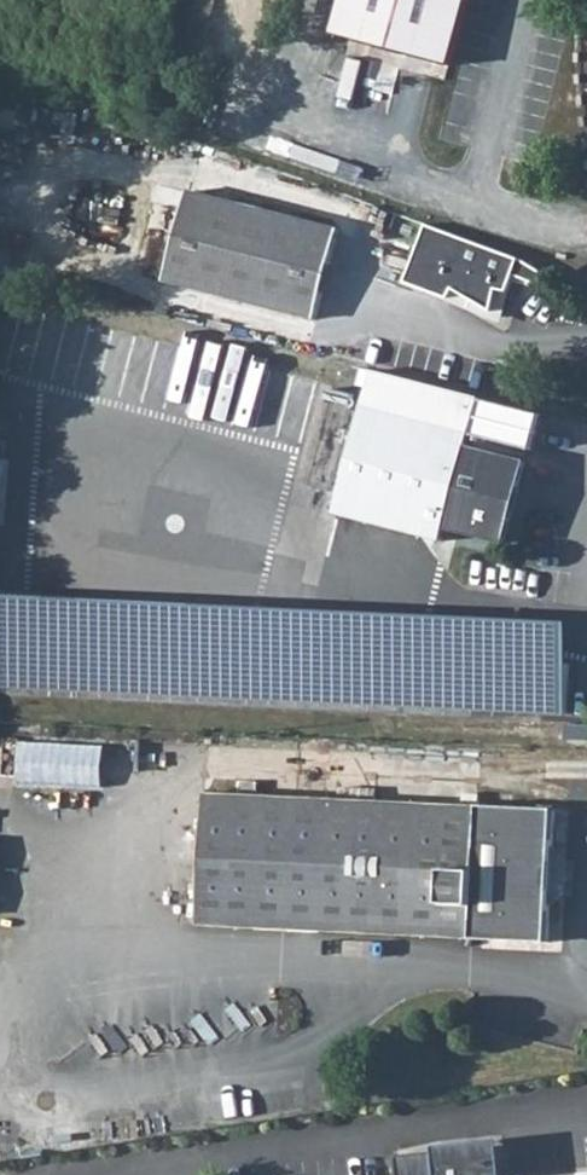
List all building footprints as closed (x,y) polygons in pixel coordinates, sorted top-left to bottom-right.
[(332,36),(450,67),(468,0),(341,0),(332,36)] [(334,244),(242,207),(185,192),(162,278),(314,317),(333,247),(334,244)] [(336,232),(242,207),(334,244),(336,233),(336,232)] [(336,233),(334,244),(333,247),(335,248),(334,252),(349,256),(343,276),(386,288),(395,255),(381,251),(381,249),(353,241),(354,238),(336,233)] [(372,390),(369,402),(403,411),(406,399),(372,390)] [(361,403),(338,490),(333,511),(440,540),(443,526),(502,542),(513,504),(524,461),(464,445),(468,432),(361,403)] [(492,409),(487,435),(536,444),(541,417),(492,409)] [(197,545),(205,512),(155,501),(148,534),(197,545)] [(570,714),(571,699),(572,665),(474,661),(474,650),(0,628),(0,689),(570,714)] [(569,725),(569,740),(586,741),(586,726),(569,725)] [(23,738),(20,783),(103,789),(106,744),(23,738)] [(203,797),(197,930),(257,932),(546,943),(551,810),(203,797)] [(406,1174),(484,1174),(481,1147),(404,1155),(406,1174)]
